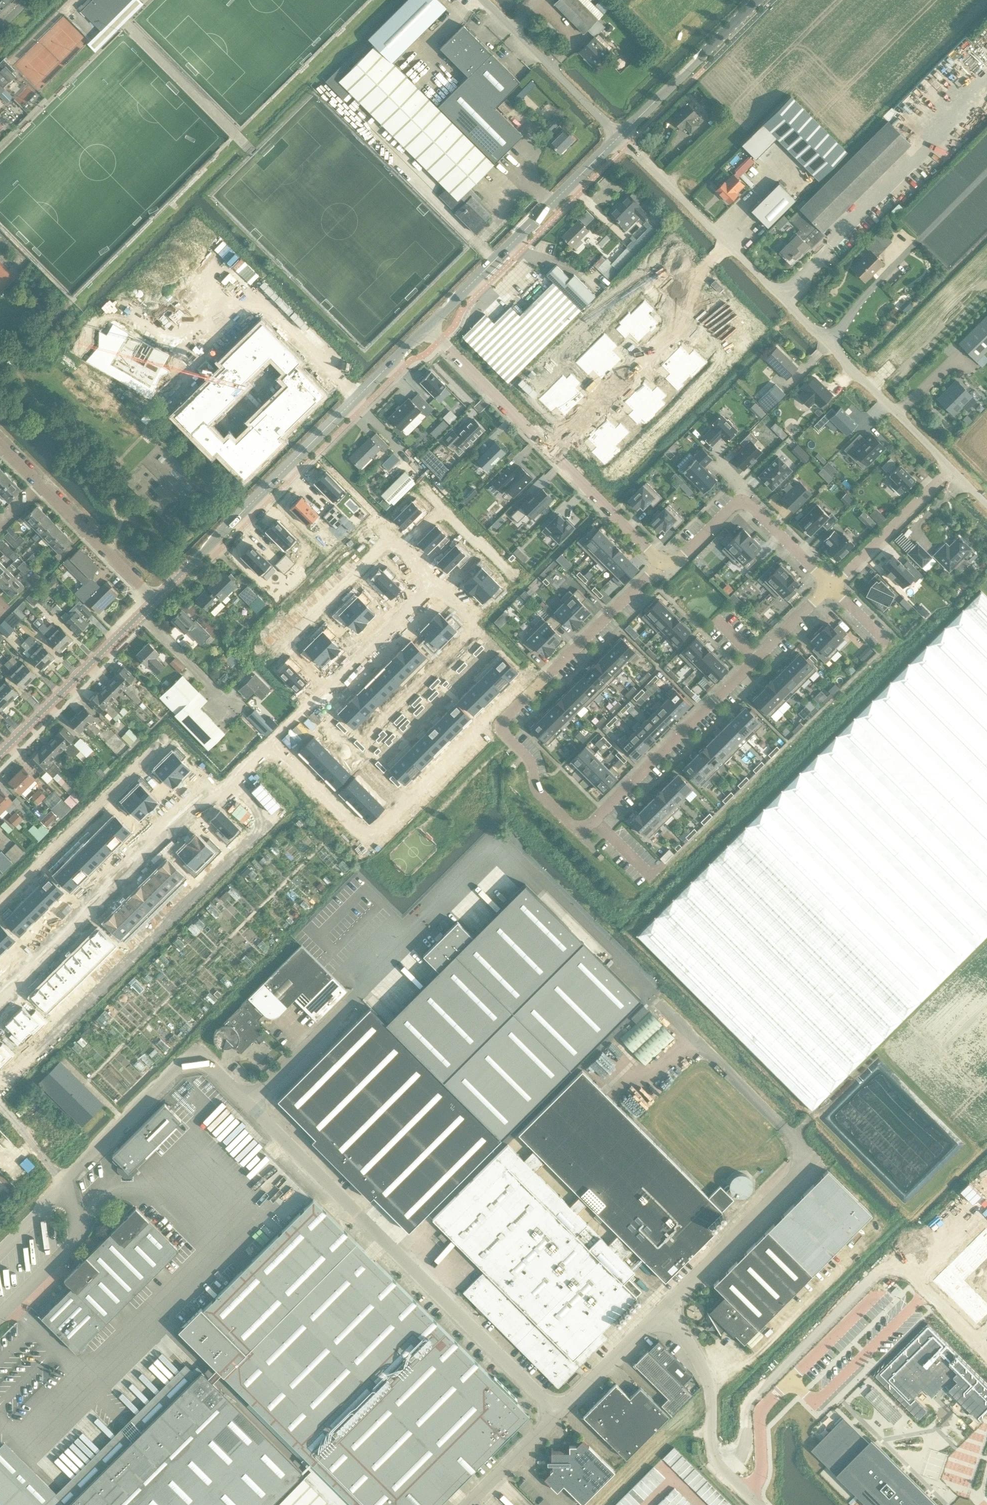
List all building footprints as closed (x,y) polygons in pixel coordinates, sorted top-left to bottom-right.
[(2,10),(12,0),(0,0),(0,8),(2,10)] [(130,0),(94,0),(86,8),(82,4),(78,8),(100,30),(130,0)] [(391,62),(445,8),(437,0),(408,0),(368,39),(375,46),(391,62)] [(554,4),(584,33),(588,30),(595,37),(605,27),(598,20),(598,19),(587,8),(579,0),(558,0),(554,4)] [(520,82),(519,81),(463,25),(440,49),(468,77),(497,105),(520,82)] [(609,51),(595,37),(579,53),(593,66),(609,51)] [(421,92),(391,62),(375,46),(351,69),(345,62),(326,81),(343,99),(350,93),(385,127),(421,92)] [(7,62),(4,59),(0,63),(0,92),(16,76),(12,73),(15,70),(7,62)] [(495,107),(497,105),(468,77),(442,103),(437,108),(493,164),(500,157),(523,135),(495,107)] [(493,164),(437,108),(421,92),(385,127),(446,189),(445,190),(456,201),(468,189),(493,164)] [(791,95),(741,145),(755,159),(776,138),(818,180),(847,152),(845,150),(791,95)] [(506,116),(514,107),(505,98),(497,108),(506,116)] [(691,102),(687,98),(679,104),(683,109),(672,119),(682,130),(685,127),(691,133),(699,126),(694,119),(698,116),(688,105),(691,102)] [(520,114),(528,123),(531,120),(523,111),(520,114)] [(559,153),(574,139),(563,128),(563,129),(558,124),(561,122),(555,116),(546,125),(552,131),(553,130),(557,134),(549,143),(559,153)] [(711,117),(706,121),(710,126),(716,122),(711,117)] [(790,241),(778,253),(791,266),(796,261),(795,259),(798,256),(800,258),(803,254),(802,252),(808,246),(803,240),(816,226),(822,232),(911,144),(888,121),(789,220),(799,230),(796,233),(795,233),(789,239),(790,241)] [(383,135),(400,152),(403,149),(386,132),(383,135)] [(411,168),(429,185),(435,179),(418,161),(411,168)] [(723,197),(729,203),(737,195),(733,192),(737,188),(739,189),(743,185),(733,175),(725,183),(724,182),(716,190),(718,192),(717,194),(721,197),(723,197)] [(779,183),(751,211),(767,227),(795,199),(779,183)] [(456,201),(445,190),(439,196),(456,213),(455,214),(475,234),(486,223),(484,221),(490,216),(477,203),(480,200),(468,189),(456,201)] [(627,194),(609,213),(620,224),(620,225),(626,231),(640,217),(643,221),(648,216),(638,206),(639,206),(627,194)] [(516,212),(521,207),(517,204),(512,209),(516,212)] [(587,211),(579,219),(586,225),(593,217),(587,211)] [(572,247),(588,231),(578,221),(562,237),(572,247)] [(638,240),(633,240),(642,249),(659,232),(652,225),(649,229),(638,240)] [(182,229),(168,247),(224,291),(238,273),(182,229)] [(853,268),(865,281),(883,264),(874,255),(883,247),(874,238),(865,247),(870,251),(853,268)] [(664,255),(655,264),(665,274),(683,256),(668,242),(659,251),(664,255)] [(627,248),(612,265),(620,273),(636,256),(627,248)] [(683,256),(665,274),(675,283),(684,275),(688,280),(697,271),(683,256)] [(556,264),(546,275),(560,289),(571,279),(570,278),(556,264)] [(611,281),(619,272),(611,265),(603,274),(611,281)] [(627,266),(623,270),(631,279),(636,274),(627,266)] [(571,279),(560,289),(581,309),(595,296),(574,275),(570,278),(571,279)] [(701,292),(693,301),(702,311),(720,293),(705,279),(696,288),(701,292)] [(485,315),(463,337),(508,383),(581,310),(553,283),(531,305),(531,304),(522,313),(523,314),(520,316),(511,307),(494,323),(485,314),(485,315)] [(677,292),(668,300),(673,305),(681,297),(677,292)] [(720,293),(702,311),(712,321),(721,312),(725,317),(734,308),(720,293)] [(681,297),(673,305),(678,310),(686,302),(681,297)] [(644,300),(630,315),(647,332),(657,322),(649,314),(653,309),(644,300)] [(630,315),(615,329),(624,338),(629,333),(638,342),(647,332),(630,315)] [(986,350),(986,315),(958,344),(976,361),(986,350)] [(748,321),(730,338),(740,349),(758,331),(748,321)] [(109,331),(90,363),(146,396),(152,386),(157,378),(162,369),(169,356),(154,347),(157,341),(147,335),(144,341),(113,323),(109,331)] [(279,437),(323,393),(296,365),(300,361),(262,323),(222,363),(225,366),(175,415),(213,453),(216,450),(245,478),(282,440),(279,437)] [(714,329),(705,338),(710,343),(719,334),(714,329)] [(607,337),(593,351),(610,369),(620,359),(612,351),(616,346),(607,337)] [(680,346),(671,355),(688,373),(702,358),(693,349),(689,354),(680,346)] [(777,347),(766,359),(786,379),(797,368),(777,347)] [(593,351),(578,366),(587,375),(592,370),(601,379),(610,369),(593,351)] [(671,355),(661,365),(669,374),(664,378),(674,387),(688,373),(671,355)] [(722,361),(717,365),(726,374),(730,369),(722,361)] [(421,380),(420,382),(435,397),(446,387),(431,371),(421,380)] [(571,374),(556,388),(574,406),(584,396),(575,387),(580,383),(571,374)] [(804,391),(798,396),(809,407),(814,401),(820,407),(832,395),(815,377),(814,377),(802,389),(804,391)] [(971,397),(956,381),(938,399),(954,415),(971,397)] [(643,382),(634,392),(651,410),(666,395),(657,386),(652,391),(643,382)] [(785,394),(776,384),(758,401),(768,411),(785,394)] [(556,388),(542,402),(551,411),(555,407),(564,415),(574,406),(556,388)] [(634,392),(624,402),(632,410),(628,415),(637,424),(651,410),(634,392)] [(397,410),(389,418),(401,430),(402,429),(407,434),(417,425),(411,420),(421,411),(426,416),(433,409),(419,394),(412,402),(411,400),(409,398),(400,406),(397,410)] [(818,430),(824,424),(822,423),(828,417),(846,435),(857,424),(840,407),(835,412),(831,408),(813,425),(818,430)] [(819,417),(823,413),(818,408),(814,412),(819,417)] [(451,412),(445,419),(450,424),(457,417),(451,412)] [(737,430),(731,425),(732,423),(727,418),(726,419),(721,415),(711,426),(712,428),(703,436),(712,445),(721,436),(726,441),(737,430)] [(471,443),(484,430),(473,419),(457,435),(452,430),(442,439),(453,449),(458,444),(465,451),(472,444),(471,443)] [(607,419),(597,429),(614,446),(629,432),(620,423),(615,427),(607,419)] [(444,423),(438,429),(442,433),(448,428),(444,423)] [(597,429),(587,439),(595,447),(591,452),(600,461),(614,446),(597,429)] [(744,447),(733,459),(743,469),(748,465),(750,466),(756,460),(754,458),(761,452),(753,444),(758,440),(750,432),(740,443),(744,447)] [(389,446),(377,434),(376,433),(370,439),(369,438),(356,451),(357,452),(350,458),(360,468),(380,448),(384,452),(389,446)] [(844,450),(856,461),(859,457),(867,465),(885,448),(871,434),(865,440),(860,434),(844,450)] [(505,452),(495,442),(477,460),(487,470),(505,452)] [(689,454),(677,466),(682,471),(691,480),(690,481),(697,488),(698,487),(704,493),(717,480),(711,473),(708,470),(707,471),(704,467),(713,458),(702,447),(693,456),(692,457),(689,454)] [(426,452),(420,459),(424,464),(430,469),(439,479),(448,470),(433,455),(431,457),(426,452)] [(772,489),(791,470),(778,457),(759,476),(772,489)] [(915,480),(909,474),(906,470),(899,464),(896,467),(894,464),(895,463),(890,458),(881,467),(886,472),(887,471),(890,473),(889,475),(895,481),(891,484),(892,484),(890,485),(899,494),(901,493),(904,490),(904,491),(915,480)] [(532,478),(519,466),(513,473),(508,468),(492,483),(502,493),(506,489),(513,496),(532,478)] [(390,504),(414,480),(406,471),(381,495),(390,504)] [(3,472),(0,475),(0,492),(12,480),(3,472)] [(326,472),(315,483),(336,503),(347,493),(326,472)] [(12,480),(0,492),(0,493),(8,502),(21,489),(12,480)] [(653,506),(662,497),(646,482),(628,500),(629,501),(628,501),(635,509),(636,508),(637,509),(639,506),(641,509),(642,508),(643,509),(649,502),(653,506)] [(799,482),(782,499),(794,511),(811,494),(799,482)] [(527,500),(511,516),(517,523),(527,513),(535,521),(543,514),(540,512),(553,499),(542,489),(534,497),(533,495),(528,501),(527,500)] [(293,505),(290,508),(307,525),(318,514),(301,497),(298,499),(297,498),(291,503),(293,505)] [(412,501),(394,519),(404,528),(413,519),(417,524),(426,515),(412,501)] [(684,520),(668,504),(661,512),(658,509),(652,515),(654,517),(649,522),(659,531),(662,528),(665,531),(671,525),(675,528),(684,520)] [(827,529),(837,519),(831,513),(828,516),(817,504),(798,523),(810,536),(822,524),(827,529)] [(334,505),(329,511),(338,520),(344,515),(334,505)] [(33,527),(46,515),(37,506),(31,512),(28,510),(19,519),(22,522),(25,519),(33,527)] [(329,511),(323,516),(336,529),(342,524),(338,520),(329,511)] [(551,534),(558,541),(565,535),(569,531),(573,527),(572,526),(574,524),(568,519),(567,520),(566,519),(565,521),(558,514),(546,525),(553,532),(551,534)] [(54,523),(46,515),(33,527),(38,532),(33,536),(37,540),(42,536),(54,523)] [(505,521),(501,517),(495,522),(500,527),(505,521)] [(277,520),(266,531),(287,551),(298,541),(277,520)] [(876,524),(873,521),(868,527),(871,530),(876,524)] [(50,544),(63,532),(54,523),(42,536),(50,544)] [(436,525),(418,543),(428,552),(437,543),(441,548),(450,539),(436,525)] [(593,526),(579,541),(583,545),(581,547),(589,555),(607,537),(599,529),(597,531),(593,526)] [(731,559),(752,537),(743,528),(734,537),(729,532),(720,541),(725,546),(722,550),(731,559)] [(837,561),(854,545),(843,533),(840,536),(834,530),(823,541),(829,546),(826,549),(837,561)] [(11,544),(15,540),(16,540),(8,532),(3,537),(11,544)] [(72,547),(69,544),(68,543),(71,540),(63,532),(50,544),(58,552),(55,556),(60,560),(72,547)] [(15,540),(20,545),(25,540),(20,535),(16,540),(15,540)] [(607,537),(589,555),(597,562),(615,545),(614,544),(615,543),(611,540),(611,541),(607,537)] [(752,537),(731,559),(739,567),(743,564),(747,569),(756,560),(752,556),(761,546),(752,537)] [(934,555),(949,571),(965,555),(971,561),(976,555),(971,550),(971,549),(959,537),(949,547),(946,543),(934,555)] [(10,548),(1,539),(0,540),(0,550),(4,554),(10,548)] [(11,544),(16,549),(20,545),(15,540),(11,544)] [(918,543),(908,553),(922,567),(926,571),(936,561),(932,557),(918,543)] [(252,545),(241,556),(248,563),(247,564),(252,570),(254,569),(262,577),(273,566),(252,545)] [(455,545),(438,562),(447,572),(456,563),(461,567),(469,559),(455,545)] [(615,545),(597,562),(604,570),(605,570),(608,567),(622,553),(623,552),(622,552),(615,545)] [(10,548),(4,554),(8,557),(14,551),(10,548)] [(522,552),(517,548),(513,553),(517,557),(522,552)] [(85,584),(92,579),(93,578),(93,574),(99,568),(92,562),(92,559),(88,555),(85,555),(79,549),(70,558),(69,556),(63,562),(85,584)] [(286,553),(280,559),(290,569),(295,563),(286,553)] [(622,553),(608,567),(616,574),(630,560),(622,553)] [(33,554),(26,560),(30,564),(37,558),(33,554)] [(915,582),(922,575),(907,560),(903,564),(899,561),(893,555),(882,567),(887,573),(886,574),(891,580),(893,578),(902,588),(911,578),(915,582)] [(565,558),(560,563),(566,570),(572,564),(565,558)] [(280,559),(274,564),(284,574),(290,569),(280,559)] [(630,560),(616,574),(623,582),(638,568),(630,560)] [(21,571),(27,564),(24,561),(17,567),(21,571)] [(473,575),(464,584),(473,593),(491,576),(477,562),(469,571),(473,575)] [(27,564),(21,571),(25,574),(31,568),(27,564)] [(10,565),(6,568),(0,575),(0,585),(3,588),(15,577),(10,572),(14,568),(10,565)] [(771,592),(791,572),(786,567),(785,569),(781,565),(775,570),(771,566),(757,579),(762,584),(762,583),(771,592)] [(387,566),(373,580),(391,598),(400,589),(391,580),(396,575),(387,566)] [(35,572),(27,580),(32,585),(40,577),(35,572)] [(205,591),(197,599),(207,609),(210,612),(210,611),(215,616),(226,604),(222,600),(237,585),(233,581),(236,578),(231,573),(228,576),(224,572),(208,588),(212,591),(209,594),(205,591)] [(791,572),(771,592),(779,600),(783,597),(787,601),(797,592),(792,588),(798,582),(794,578),(795,576),(791,572)] [(22,576),(19,573),(18,573),(15,577),(3,588),(12,597),(24,585),(18,580),(22,576)] [(491,576),(473,593),(482,602),(491,593),(496,598),(504,589),(491,576)] [(875,577),(862,590),(874,603),(878,599),(887,604),(887,605),(889,606),(889,604),(888,604),(893,593),(884,584),(885,583),(879,577),(877,579),(875,577)] [(118,594),(111,587),(112,586),(108,581),(101,588),(92,579),(85,584),(76,593),(86,604),(88,602),(98,613),(118,594)] [(247,586),(239,594),(249,605),(258,597),(247,586)] [(564,602),(581,620),(583,619),(583,620),(589,613),(590,612),(581,603),(586,598),(577,589),(572,594),(569,590),(560,599),(563,603),(564,602)] [(981,590),(848,723),(986,862),(986,596),(981,590)] [(362,591),(348,605),(366,623),(375,614),(366,604),(370,600),(362,591)] [(34,606),(39,601),(31,593),(26,598),(34,606)] [(911,606),(904,598),(900,602),(907,610),(911,606)] [(649,609),(641,616),(650,625),(653,622),(653,621),(666,608),(663,605),(664,604),(659,599),(654,604),(653,602),(647,607),(649,609)] [(14,611),(22,619),(26,616),(21,611),(27,605),(23,602),(14,611)] [(550,616),(559,625),(564,620),(573,629),(574,627),(575,628),(581,622),(580,621),(581,620),(564,602),(563,603),(550,616)] [(56,611),(53,608),(52,607),(48,603),(45,606),(53,614),(56,611)] [(56,611),(58,613),(62,610),(57,604),(53,608),(56,611)] [(92,613),(83,604),(71,616),(67,613),(66,611),(61,616),(66,621),(78,633),(83,629),(84,630),(88,625),(87,624),(88,623),(85,620),(92,613)] [(348,605),(335,618),(343,627),(348,622),(357,631),(366,623),(348,605)] [(653,622),(650,625),(657,632),(659,631),(660,629),(675,615),(670,611),(666,608),(653,621),(653,622)] [(187,629),(197,639),(205,630),(200,625),(198,628),(194,623),(194,622),(182,610),(172,619),(185,632),(187,629)] [(13,628),(22,619),(14,611),(4,620),(13,628)] [(439,612),(430,621),(448,639),(461,626),(453,617),(448,622),(439,612)] [(660,629),(659,631),(667,639),(682,624),(679,620),(675,615),(660,629)] [(533,626),(554,647),(563,639),(554,630),(559,625),(550,616),(545,621),(542,617),(533,626)] [(13,628),(4,620),(0,625),(0,630),(6,636),(13,628)] [(57,629),(52,623),(48,620),(45,624),(66,645),(72,639),(60,627),(57,629)] [(430,621),(421,630),(430,639),(426,644),(434,653),(448,639),(430,621)] [(66,645),(45,624),(44,623),(39,627),(46,634),(47,633),(50,636),(47,639),(60,651),(66,645)] [(822,625),(818,629),(835,646),(844,638),(843,637),(847,633),(838,624),(833,629),(828,623),(824,627),(822,625)] [(682,624),(667,639),(675,646),(677,649),(687,639),(685,637),(690,631),(686,626),(685,627),(682,624)] [(327,626),(314,640),(331,657),(340,648),(331,639),(336,635),(327,626)] [(554,647),(533,626),(524,635),(528,638),(523,643),(532,652),(537,647),(545,656),(547,655),(548,655),(554,649),(553,649),(554,647)] [(815,636),(811,640),(816,646),(812,650),(825,663),(830,659),(830,658),(838,650),(835,646),(818,629),(818,630),(813,635),(815,636)] [(54,657),(42,645),(36,639),(35,638),(30,636),(25,640),(30,645),(48,663),(54,657)] [(617,642),(613,646),(627,660),(628,661),(636,653),(621,637),(616,642),(617,642)] [(696,637),(679,654),(687,662),(704,645),(700,642),(701,641),(696,637)] [(29,657),(42,669),(48,663),(30,645),(25,640),(22,644),(26,649),(32,654),(29,657)] [(314,640),(300,653),(308,662),(313,657),(322,666),(331,657),(314,640)] [(411,640),(401,650),(417,665),(426,656),(411,640)] [(186,641),(181,646),(189,653),(193,649),(186,641)] [(165,666),(156,656),(159,653),(148,643),(136,655),(147,665),(157,674),(165,666)] [(704,645),(687,662),(695,670),(698,667),(712,653),(708,648),(707,649),(704,645)] [(613,646),(606,653),(620,667),(627,660),(613,646)] [(873,652),(868,647),(864,651),(869,656),(873,652)] [(401,650),(392,659),(408,674),(417,665),(401,650)] [(606,653),(599,660),(613,674),(616,677),(623,670),(620,667),(606,653)] [(712,653),(698,667),(705,674),(706,674),(719,661),(716,658),(717,657),(712,653)] [(795,658),(792,661),(808,678),(816,670),(812,665),(806,660),(799,653),(794,657),(795,658)] [(502,656),(493,665),(509,681),(518,672),(502,656)] [(21,665),(15,659),(12,657),(9,660),(30,681),(36,675),(24,663),(21,665)] [(185,667),(176,657),(170,663),(179,673),(185,667)] [(392,659),(384,667),(399,683),(408,674),(392,659)] [(24,687),(30,681),(9,660),(5,664),(14,672),(11,675),(24,687)] [(293,660),(279,674),(297,691),(306,682),(297,673),(302,668),(293,660)] [(595,663),(591,667),(608,685),(616,677),(613,674),(599,660),(596,663),(595,663)] [(706,674),(702,677),(711,686),(719,677),(720,679),(726,674),(724,672),(728,669),(723,663),(722,664),(719,661),(706,674)] [(788,663),(783,668),(801,685),(808,678),(792,661),(789,664),(788,663)] [(493,665),(485,674),(500,689),(509,681),(493,665)] [(136,695),(140,691),(133,684),(130,682),(134,678),(124,667),(116,675),(117,676),(136,695)] [(384,667),(375,676),(390,692),(399,683),(384,667)] [(587,672),(584,675),(600,692),(608,685),(591,667),(586,672),(587,672)] [(780,673),(776,676),(793,693),(801,685),(783,668),(779,672),(780,673)] [(271,690),(255,674),(239,690),(247,698),(254,691),(262,699),(271,690)] [(485,674),(476,682),(492,698),(500,689),(485,674)] [(183,675),(160,698),(176,714),(175,715),(208,750),(209,749),(225,733),(224,732),(200,708),(207,701),(184,677),(183,675)] [(584,675),(576,683),(593,700),(600,692),(584,675)] [(140,699),(136,695),(117,676),(116,677),(108,686),(117,695),(123,689),(125,692),(132,699),(137,703),(139,701),(140,699)] [(375,676),(366,685),(381,701),(390,692),(375,676)] [(773,679),(768,684),(785,701),(793,693),(776,676),(773,680),(773,679)] [(9,701),(18,693),(6,681),(0,686),(0,692),(9,701)] [(476,682),(468,691),(483,706),(492,698),(476,682)] [(576,683),(569,690),(584,705),(584,706),(585,707),(593,700),(576,683)] [(764,689),(761,692),(778,708),(785,701),(768,684),(763,688),(764,689)] [(366,685),(357,694),(372,710),(381,701),(366,685)] [(111,701),(117,695),(108,686),(99,694),(98,695),(120,717),(121,719),(122,717),(125,714),(128,711),(124,707),(121,710),(114,704),(111,701)] [(672,687),(665,694),(668,697),(683,711),(690,704),(672,687)] [(565,693),(561,697),(577,713),(584,706),(584,705),(569,690),(566,693),(565,693)] [(468,691),(459,700),(474,715),(483,706),(468,691)] [(1,710),(9,701),(0,692),(0,709),(1,710)] [(757,694),(753,699),(770,716),(771,715),(778,708),(761,692),(758,695),(757,694)] [(120,717),(98,695),(97,694),(89,701),(100,712),(103,708),(106,711),(113,718),(116,721),(120,717)] [(357,694),(348,703),(363,719),(372,710),(357,694)] [(557,702),(554,705),(568,719),(567,719),(569,721),(577,713),(561,697),(556,701),(557,702)] [(668,697),(662,704),(676,718),(683,711),(668,697)] [(658,701),(652,707),(655,710),(669,725),(676,718),(662,704),(658,701)] [(164,703),(155,712),(161,718),(170,709),(164,703)] [(348,703),(338,712),(354,728),(363,719),(348,703)] [(456,703),(448,710),(463,726),(471,718),(456,703)] [(550,708),(545,712),(546,713),(560,727),(567,719),(568,719),(554,705),(551,708),(550,708)] [(97,734),(100,730),(91,721),(95,717),(84,706),(77,714),(97,734)] [(741,711),(737,715),(755,733),(763,725),(755,717),(757,715),(751,709),(749,711),(745,707),(744,708),(743,707),(740,710),(741,711)] [(248,717),(266,736),(278,725),(270,717),(266,721),(255,710),(248,717)] [(448,710),(441,717),(456,733),(463,726),(448,710)] [(655,710),(648,717),(663,732),(669,725),(655,710)] [(546,713),(539,720),(553,734),(553,733),(560,727),(546,713)] [(93,737),(97,734),(77,714),(69,721),(80,732),(83,728),(86,731),(93,738),(93,737)] [(729,723),(747,740),(755,733),(737,715),(733,719),(732,718),(729,721),(730,722),(729,723)] [(441,717),(434,725),(449,740),(456,733),(441,717)] [(648,717),(641,724),(656,739),(663,732),(648,717)] [(535,723),(530,728),(535,733),(534,734),(539,739),(540,738),(548,745),(555,738),(556,736),(553,733),(553,734),(539,720),(536,723),(535,723)] [(638,721),(631,728),(634,731),(649,745),(656,739),(641,724),(638,721)] [(722,730),(739,748),(747,740),(729,723),(722,730)] [(745,827),(921,1002),(986,935),(986,862),(848,723),(745,827)] [(434,725),(426,732),(442,747),(449,740),(434,725)] [(81,739),(75,745),(73,744),(71,741),(74,737),(64,727),(56,734),(57,735),(76,754),(76,755),(83,761),(93,750),(81,739)] [(125,733),(135,741),(138,737),(130,728),(125,733)] [(97,734),(104,741),(108,738),(100,730),(97,734)] [(722,730),(714,738),(732,755),(739,748),(722,730)] [(634,731),(628,738),(642,752),(649,745),(634,731)] [(426,732),(419,739),(435,755),(442,747),(426,732)] [(135,742),(135,741),(125,733),(121,737),(131,746),(135,742)] [(625,734),(617,742),(635,759),(642,752),(628,738),(625,734)] [(75,755),(76,755),(76,754),(57,735),(56,736),(48,745),(57,754),(63,748),(66,751),(73,758),(75,755)] [(314,736),(298,752),(308,761),(323,745),(314,736)] [(707,745),(706,745),(724,763),(727,760),(732,755),(714,738),(707,745)] [(419,739),(412,746),(427,762),(435,755),(419,739)] [(587,744),(571,760),(579,768),(593,754),(594,755),(595,753),(595,752),(587,744)] [(51,760),(57,754),(48,745),(40,753),(39,754),(57,773),(58,772),(61,769),(54,763),(51,760)] [(323,745),(308,761),(317,770),(332,754),(323,745)] [(699,753),(716,771),(724,763),(706,745),(702,749),(699,752),(699,753)] [(177,746),(164,760),(181,778),(190,769),(181,759),(186,755),(177,746)] [(412,746),(405,753),(420,769),(427,762),(412,746)] [(39,754),(37,753),(30,760),(40,771),(44,767),(47,770),(53,777),(57,774),(57,773),(39,754)] [(405,753),(397,761),(413,776),(420,769),(405,753)] [(691,761),(709,778),(712,775),(716,771),(699,753),(698,753),(691,761)] [(332,754),(317,770),(325,779),(341,763),(332,754)] [(593,754),(579,768),(587,776),(601,762),(594,755),(593,754)] [(164,760),(150,773),(158,782),(163,777),(172,786),(181,778),(164,760)] [(397,761),(390,768),(405,784),(413,776),(397,761)] [(691,761),(683,769),(701,786),(709,778),(691,761)] [(601,762),(587,776),(594,784),(609,770),(608,769),(601,762)] [(341,763),(325,779),(335,788),(350,773),(341,763)] [(110,768),(110,767),(109,766),(103,771),(100,768),(95,773),(101,778),(110,768)] [(609,770),(594,784),(602,792),(620,774),(612,766),(608,769),(609,770)] [(16,774),(28,786),(35,778),(23,767),(16,774)] [(20,793),(28,786),(16,774),(9,781),(20,793)] [(674,778),(670,782),(684,796),(690,802),(697,795),(691,789),(692,788),(678,774),(677,775),(676,774),(673,777),(674,778)] [(355,777),(339,792),(347,800),(362,785),(355,777)] [(144,779),(131,792),(149,810),(157,801),(148,792),(153,787),(144,779)] [(662,789),(680,807),(677,804),(684,796),(670,782),(662,789)] [(362,785),(347,800),(354,807),(369,792),(362,785)] [(5,808),(12,801),(1,789),(0,790),(0,803),(5,808)] [(42,800),(46,797),(38,789),(35,792),(42,800)] [(662,789),(654,797),(672,815),(680,807),(662,789)] [(81,798),(80,797),(74,791),(72,793),(77,799),(79,801),(81,798)] [(39,804),(42,800),(35,792),(31,796),(39,804)] [(131,792),(117,806),(126,814),(130,810),(140,819),(149,810),(131,792)] [(369,792),(354,807),(361,815),(377,799),(369,792)] [(77,799),(72,793),(64,800),(71,807),(72,808),(79,801),(77,799)] [(654,798),(647,805),(664,823),(672,815),(654,797),(654,798)] [(61,799),(51,809),(61,819),(71,809),(61,799)] [(377,799),(361,815),(369,822),(384,807),(377,799)] [(639,812),(657,830),(664,823),(647,805),(639,812)] [(47,826),(56,815),(51,810),(48,813),(41,820),(47,826)] [(220,810),(211,819),(220,828),(216,833),(224,842),(238,828),(220,810)] [(19,823),(23,819),(16,811),(11,816),(19,823)] [(639,812),(631,820),(635,825),(633,827),(639,833),(641,831),(649,838),(657,830),(639,812)] [(115,815),(106,824),(122,840),(130,831),(115,815)] [(19,823),(11,816),(8,819),(16,826),(19,823)] [(5,821),(1,825),(9,834),(13,829),(5,821)] [(106,824),(98,833),(113,848),(122,840),(106,824)] [(637,935),(812,1110),(921,1002),(745,827),(637,935)] [(98,833),(89,841),(104,857),(113,848),(98,833)] [(196,834),(187,843),(205,860),(219,847),(210,838),(205,843),(196,834)] [(89,841),(80,849),(96,865),(104,857),(89,841)] [(14,862),(19,857),(24,852),(16,843),(10,848),(5,853),(14,862)] [(187,843),(178,852),(188,861),(183,865),(191,874),(205,860),(187,843)] [(80,849),(72,858),(87,873),(96,865),(80,849)] [(669,849),(660,858),(665,863),(671,856),(674,854),(669,849)] [(1,851),(0,852),(0,870),(3,872),(13,862),(1,851)] [(72,858),(63,866),(79,882),(87,873),(72,858)] [(168,859),(159,868),(174,884),(184,875),(168,859)] [(63,866),(55,875),(70,891),(79,882),(63,866)] [(159,868),(150,877),(165,893),(174,884),(159,868)] [(48,876),(41,883),(56,899),(64,891),(48,876)] [(150,877),(141,886),(156,902),(165,893),(150,877)] [(41,883),(33,891),(49,906),(56,899),(41,883)] [(502,1137),(642,999),(624,982),(527,883),(474,936),(458,920),(422,956),(438,971),(400,1008),(387,1021),(502,1137)] [(141,886),(132,895),(147,911),(156,902),(141,886)] [(33,891),(26,898),(42,913),(49,906),(33,891)] [(132,895),(123,904),(139,919),(147,911),(132,895)] [(26,898),(19,905),(34,921),(42,913),(26,898)] [(123,904),(114,913),(130,928),(139,919),(123,904)] [(19,905),(12,912),(27,928),(34,921),(19,905)] [(12,912),(4,920),(20,935),(27,928),(12,912)] [(114,913),(105,922),(120,938),(130,928),(114,913)] [(8,947),(15,939),(0,924),(0,939),(8,947)] [(99,928),(90,937),(106,952),(115,943),(99,928)] [(90,937),(82,945),(97,960),(106,952),(90,937)] [(347,990),(346,989),(301,944),(241,1004),(257,1020),(264,1013),(265,1014),(267,1015),(268,1016),(269,1016),(270,1017),(272,1017),(273,1017),(274,1017),(276,1016),(278,1015),(280,1014),(295,999),(317,1021),(347,990)] [(82,945),(73,953),(89,969),(97,960),(82,945)] [(73,953),(65,962),(80,977),(89,969),(73,953)] [(65,962),(56,970),(72,986),(80,977),(65,962)] [(56,970),(48,979),(63,994),(72,986),(56,970)] [(48,979),(39,987),(55,1003),(63,994),(48,979)] [(39,987),(31,996),(46,1012),(55,1003),(39,987)] [(259,1022),(258,1021),(257,1020),(241,1004),(216,1030),(215,1031),(214,1032),(214,1033),(214,1034),(213,1035),(213,1036),(213,1037),(213,1038),(213,1039),(213,1040),(214,1042),(215,1043),(215,1044),(216,1045),(217,1046),(218,1047),(219,1047),(221,1048),(223,1049),(224,1049),(226,1049),(228,1048),(230,1047),(232,1046),(233,1045),(241,1053),(258,1036),(259,1034),(260,1033),(260,1032),(260,1031),(261,1030),(261,1029),(261,1028),(261,1027),(261,1026),(260,1025),(260,1024),(259,1023),(259,1022)] [(636,1023),(649,1011),(644,1005),(631,1018),(636,1023)] [(22,1007),(14,1015),(31,1033),(45,1020),(36,1010),(31,1015),(22,1007)] [(409,1231),(501,1139),(370,1008),(278,1100),(409,1231)] [(646,1065),(675,1038),(649,1011),(620,1038),(646,1065)] [(14,1015),(5,1024),(13,1033),(8,1037),(18,1047),(31,1033),(14,1015)] [(12,1052),(2,1044),(0,1046),(0,1064),(12,1052)] [(82,1125),(93,1114),(103,1104),(60,1062),(39,1083),(82,1125)] [(634,1250),(665,1281),(715,1232),(708,1225),(734,1199),(720,1186),(709,1197),(633,1121),(582,1070),(519,1134),(534,1150),(524,1160),(508,1144),(433,1219),(484,1271),(463,1292),(558,1387),(607,1339),(601,1332),(641,1291),(628,1278),(635,1272),(623,1260),(634,1250)] [(132,1169),(181,1120),(165,1103),(112,1155),(115,1158),(113,1159),(117,1163),(119,1161),(121,1163),(119,1165),(119,1170),(125,1176),(130,1176),(135,1171),(132,1169)] [(735,1334),(744,1343),(872,1215),(827,1171),(713,1285),(724,1296),(708,1312),(708,1311),(707,1312),(720,1334),(721,1334),(721,1333),(726,1328),(734,1336),(735,1334)] [(751,1187),(751,1185),(750,1183),(750,1181),(747,1177),(746,1176),(744,1175),(742,1174),(740,1174),(736,1175),(734,1176),(732,1177),(730,1179),(730,1181),(729,1183),(729,1185),(729,1189),(730,1191),(732,1193),(733,1194),(735,1195),(737,1196),(740,1196),(744,1195),(746,1194),(748,1193),(750,1190),(751,1187)] [(330,1215),(313,1199),(203,1310),(201,1308),(179,1330),(306,1457),(302,1461),(311,1470),(303,1478),(331,1504),(342,1504),(353,1504),(354,1504),(439,1504),(492,1452),(493,1454),(517,1430),(517,1426),(529,1414),(517,1402),(517,1399),(494,1376),(493,1378),(330,1215)] [(179,1250),(168,1239),(136,1207),(110,1233),(153,1276),(179,1250)] [(933,1281),(976,1324),(986,1313),(986,1303),(964,1281),(986,1258),(986,1229),(986,1228),(933,1281)] [(107,1321),(153,1276),(110,1233),(64,1279),(72,1286),(107,1321)] [(76,1352),(107,1321),(72,1286),(42,1317),(76,1352)] [(875,1374),(918,1418),(928,1409),(915,1395),(923,1387),(932,1396),(945,1383),(947,1386),(980,1419),(986,1412),(986,1382),(956,1350),(928,1322),(875,1374)] [(658,1340),(634,1364),(668,1398),(661,1405),(672,1415),(693,1394),(682,1384),(692,1374),(658,1340)] [(202,1371),(197,1366),(192,1371),(196,1376),(142,1430),(139,1427),(135,1431),(137,1433),(131,1439),(132,1440),(73,1499),(70,1496),(61,1504),(270,1504),(303,1472),(202,1371)] [(626,1459),(669,1416),(640,1387),(630,1397),(616,1383),(583,1416),(626,1459)] [(874,1387),(865,1396),(894,1424),(902,1416),(874,1387)] [(815,1449),(871,1504),(938,1504),(880,1448),(877,1452),(844,1419),(815,1449)] [(615,1471),(595,1452),(582,1439),(576,1446),(569,1446),(569,1447),(551,1447),(551,1460),(547,1460),(547,1464),(552,1464),(552,1469),(544,1478),(557,1491),(563,1485),(582,1504),(615,1471)] [(663,1458),(667,1462),(678,1451),(674,1447),(663,1458)] [(667,1462),(671,1466),(682,1455),(678,1451),(667,1462)] [(671,1466),(675,1470),(686,1459),(682,1455),(671,1466)] [(691,1463),(686,1459),(675,1470),(679,1475),(691,1463)] [(679,1475),(684,1479),(695,1468),(691,1463),(679,1475)] [(653,1467),(649,1471),(661,1482),(665,1478),(653,1467)] [(684,1479),(688,1483),(699,1472),(695,1468),(684,1479)] [(0,1470),(0,1502),(3,1504),(36,1504),(0,1470)] [(649,1471),(645,1475),(656,1486),(661,1482),(649,1471)] [(688,1483),(692,1487),(703,1476),(699,1472),(688,1483)] [(645,1475),(641,1479),(652,1490),(656,1486),(645,1475)] [(692,1487),(696,1491),(707,1480),(703,1476),(692,1487)] [(303,1478),(276,1504),(331,1504),(303,1478)] [(641,1479),(637,1483),(648,1495),(652,1490),(641,1479)] [(712,1484),(707,1480),(696,1491),(700,1495),(712,1484)] [(637,1483),(633,1488),(644,1499),(648,1495),(637,1483)] [(700,1495),(705,1500),(716,1488),(712,1484),(700,1495)] [(633,1488),(628,1492),(640,1503),(644,1499),(633,1488)] [(674,1488),(666,1497),(670,1501),(679,1492),(674,1488)] [(705,1500),(709,1504),(720,1493),(716,1488),(705,1500)] [(624,1496),(633,1504),(638,1504),(640,1503),(628,1492),(624,1496)] [(669,1502),(672,1504),(674,1504),(683,1496),(679,1492),(670,1501),(669,1502)] [(710,1504),(716,1504),(724,1497),(720,1493),(709,1504),(710,1504)] [(620,1500),(625,1504),(633,1504),(624,1496),(620,1500)] [(674,1504),(683,1504),(687,1501),(683,1496),(674,1504)] [(658,1504),(666,1504),(669,1502),(670,1501),(666,1497),(658,1504)] [(724,1497),(716,1504),(724,1504),(728,1501),(724,1497)]
